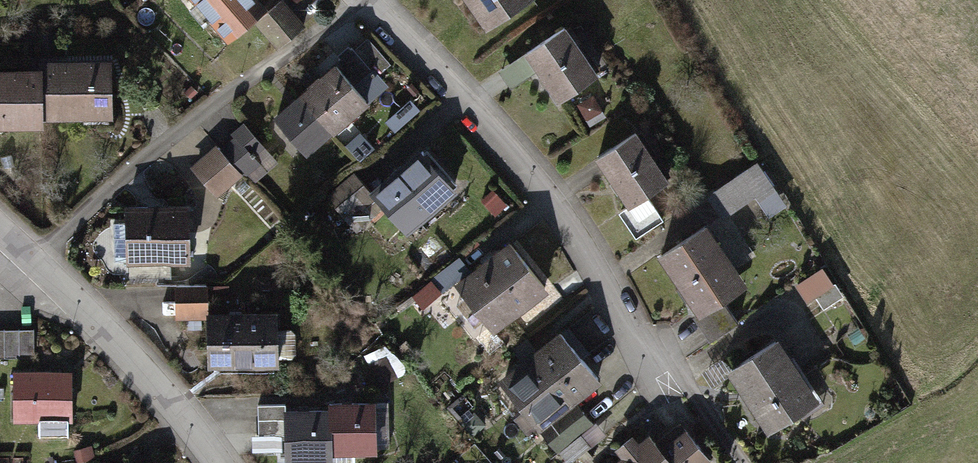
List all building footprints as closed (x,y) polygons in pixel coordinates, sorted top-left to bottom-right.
[(255,0),(187,0),(224,42),(262,8),(255,0)] [(285,0),(280,0),(253,24),(272,44),(301,18),(285,0)] [(482,31),(524,0),(460,0),(482,31)] [(561,26),(521,55),(556,103),(596,74),(561,26)] [(105,56),(36,60),(37,67),(40,120),(108,116),(105,56)] [(368,104),(331,66),(301,94),(337,133),(368,104)] [(0,69),(0,128),(40,127),(40,120),(37,67),(0,69)] [(337,133),(301,94),(271,122),(307,161),(337,133)] [(593,95),(577,105),(588,122),(603,112),(593,95)] [(632,129),(590,159),(625,208),(667,178),(632,129)] [(217,146),(190,169),(219,201),(243,180),(247,183),(272,161),(244,130),(220,150),(217,146)] [(456,191),(416,145),(369,186),(357,172),(326,200),(343,219),(372,194),(408,234),(456,191)] [(761,195),(768,210),(786,202),(765,157),(709,184),(723,213),(761,195)] [(185,205),(120,208),(123,266),(188,264),(185,205)] [(701,224),(652,257),(694,318),(743,284),(701,224)] [(547,292),(507,241),(449,286),(489,336),(547,292)] [(823,303),(844,293),(829,260),(798,274),(807,296),(818,291),(823,303)] [(201,286),(172,287),(173,322),(202,321),(201,286)] [(230,286),(209,288),(211,306),(231,305),(230,286)] [(736,325),(722,304),(697,322),(711,342),(736,325)] [(274,310),(202,313),(202,321),(205,369),(277,366),(274,310)] [(0,330),(0,360),(36,360),(36,330),(0,330)] [(599,384),(558,331),(496,380),(537,433),(599,384)] [(776,337),(720,373),(762,437),(817,401),(776,337)] [(68,370),(12,372),(14,425),(70,423),(68,370)] [(281,409),(282,462),(292,462),(328,462),(328,452),(371,451),(370,401),(325,402),(325,408),(281,409)] [(681,425),(657,446),(650,439),(639,449),(629,438),(611,455),(617,462),(616,462),(714,462),(681,425)]
